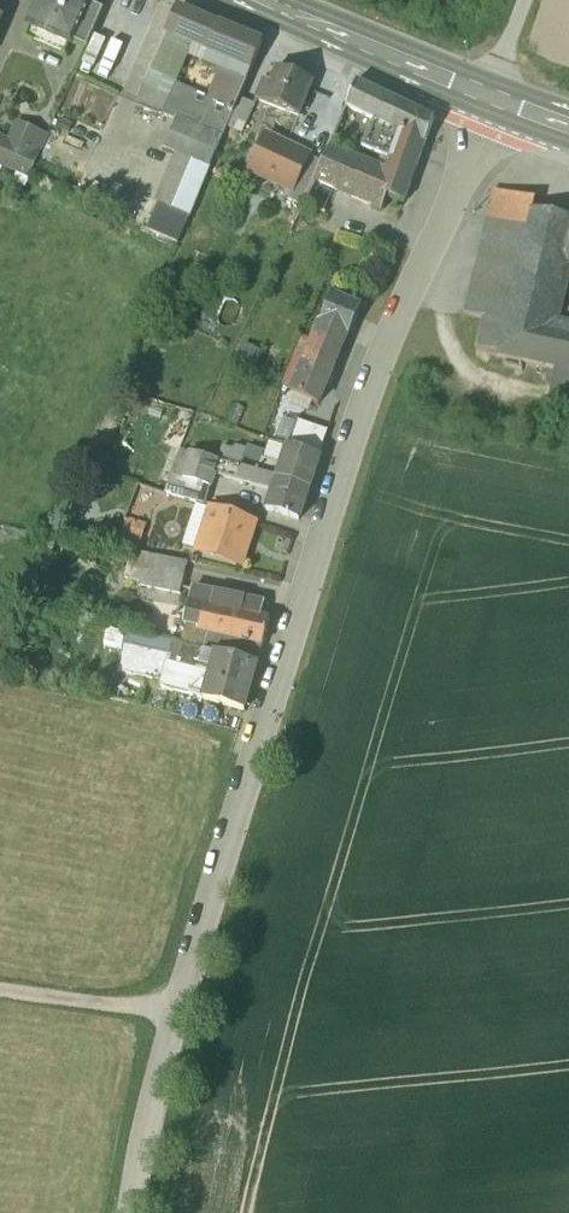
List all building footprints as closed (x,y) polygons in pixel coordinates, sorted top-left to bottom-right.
[(30,25),(71,43),(89,3),(90,0),(40,0),(30,25)] [(89,3),(71,43),(86,50),(104,9),(89,3)] [(202,20),(177,10),(163,46),(188,54),(202,20)] [(220,27),(202,20),(188,54),(174,89),(163,116),(174,121),(182,101),(209,53),(220,27)] [(261,45),(220,27),(209,53),(230,61),(251,70),(261,45)] [(188,54),(163,46),(149,80),(174,89),(188,54)] [(215,97),(230,61),(209,53),(182,101),(214,113),(220,99),(215,97)] [(220,99),(214,113),(230,119),(239,99),(251,70),(230,61),(215,97),(220,99)] [(312,82),(276,68),(270,84),(262,81),(254,102),(258,103),(298,119),(312,82)] [(174,89),(149,80),(137,110),(147,114),(149,110),(163,116),(174,89)] [(369,89),(355,82),(346,107),(359,113),(369,89)] [(385,97),(369,89),(359,113),(373,120),(385,97)] [(434,120),(385,97),(373,120),(399,132),(394,149),(420,161),(434,120)] [(253,104),(239,99),(230,119),(224,134),(242,141),(258,103),(254,102),(253,104)] [(220,144),(224,134),(230,119),(214,113),(182,101),(174,121),(173,124),(220,144)] [(147,114),(137,110),(133,119),(144,123),(147,114)] [(186,226),(220,144),(173,124),(156,165),(175,173),(157,214),(186,226)] [(309,158),(266,137),(249,172),(292,193),(309,158)] [(0,139),(0,165),(29,178),(39,156),(0,139)] [(386,172),(330,147),(322,164),(314,181),(339,192),(377,210),(383,198),(393,175),(386,172)] [(420,161),(394,149),(386,172),(393,175),(383,198),(403,205),(420,161)] [(292,193),(288,202),(301,208),(314,181),(322,164),(309,158),(292,193)] [(339,192),(314,181),(301,208),(292,226),(316,238),(339,192)] [(532,199),(492,190),(484,224),(511,230),(524,233),(529,210),(532,199)] [(529,210),(524,233),(502,325),(494,358),(536,368),(551,371),(568,375),(568,340),(548,335),(558,282),(568,285),(568,219),(529,210)] [(511,230),(484,224),(480,240),(462,316),(481,321),(502,325),(524,233),(511,230)] [(291,392),(289,396),(316,409),(347,341),(348,341),(362,311),(334,298),(320,328),(291,392)] [(481,321),(473,354),(494,358),(502,325),(481,321)] [(320,328),(306,322),(298,339),(303,341),(282,388),(291,392),(320,328)] [(551,371),(544,413),(568,419),(568,375),(551,371)] [(174,411),(164,442),(180,447),(190,416),(174,411)] [(311,428),(303,451),(320,456),(328,434),(311,428)] [(249,452),(236,448),(230,466),(242,469),(259,474),(262,463),(265,454),(249,450),(249,452)] [(303,451),(289,448),(283,467),(279,480),(310,489),(320,456),(303,451)] [(191,454),(181,451),(176,465),(187,468),(191,454)] [(218,462),(191,454),(187,468),(183,480),(210,488),(214,475),(218,462)] [(230,466),(218,462),(214,475),(239,482),(242,469),(230,466)] [(270,463),(269,465),(262,463),(259,474),(279,480),(283,467),(270,463)] [(210,488),(183,480),(187,468),(176,465),(165,495),(205,508),(210,488)] [(259,474),(242,469),(239,482),(274,492),(279,480),(259,474)] [(310,489),(279,480),(274,492),(266,510),(300,521),(310,489)] [(125,541),(146,548),(164,491),(142,484),(125,541)] [(253,527),(213,514),(199,556),(240,569),(253,527)] [(148,557),(131,554),(124,579),(140,584),(148,557)] [(187,565),(148,557),(140,584),(139,587),(179,596),(187,565)] [(262,606),(191,592),(188,605),(258,620),(262,606)] [(258,620),(188,605),(182,626),(186,627),(208,632),(209,631),(198,629),(203,610),(268,624),(269,622),(258,620)] [(268,624),(203,610),(198,629),(209,631),(240,638),(239,642),(262,647),(268,624)] [(208,632),(186,627),(181,644),(204,651),(208,632)] [(240,638),(209,631),(208,632),(204,651),(215,654),(256,666),(257,666),(262,647),(239,642),(240,638)] [(173,644),(132,635),(129,648),(170,657),(173,644)] [(181,644),(174,642),(173,644),(170,657),(129,648),(123,647),(117,674),(161,684),(160,688),(189,696),(189,697),(202,701),(210,671),(199,668),(203,653),(214,656),(215,654),(204,651),(181,644)] [(214,656),(203,653),(199,668),(210,671),(214,656)] [(256,666),(215,654),(214,656),(210,671),(202,701),(243,713),(256,666)] [(160,688),(145,684),(140,707),(183,719),(189,697),(189,696),(160,688)]
